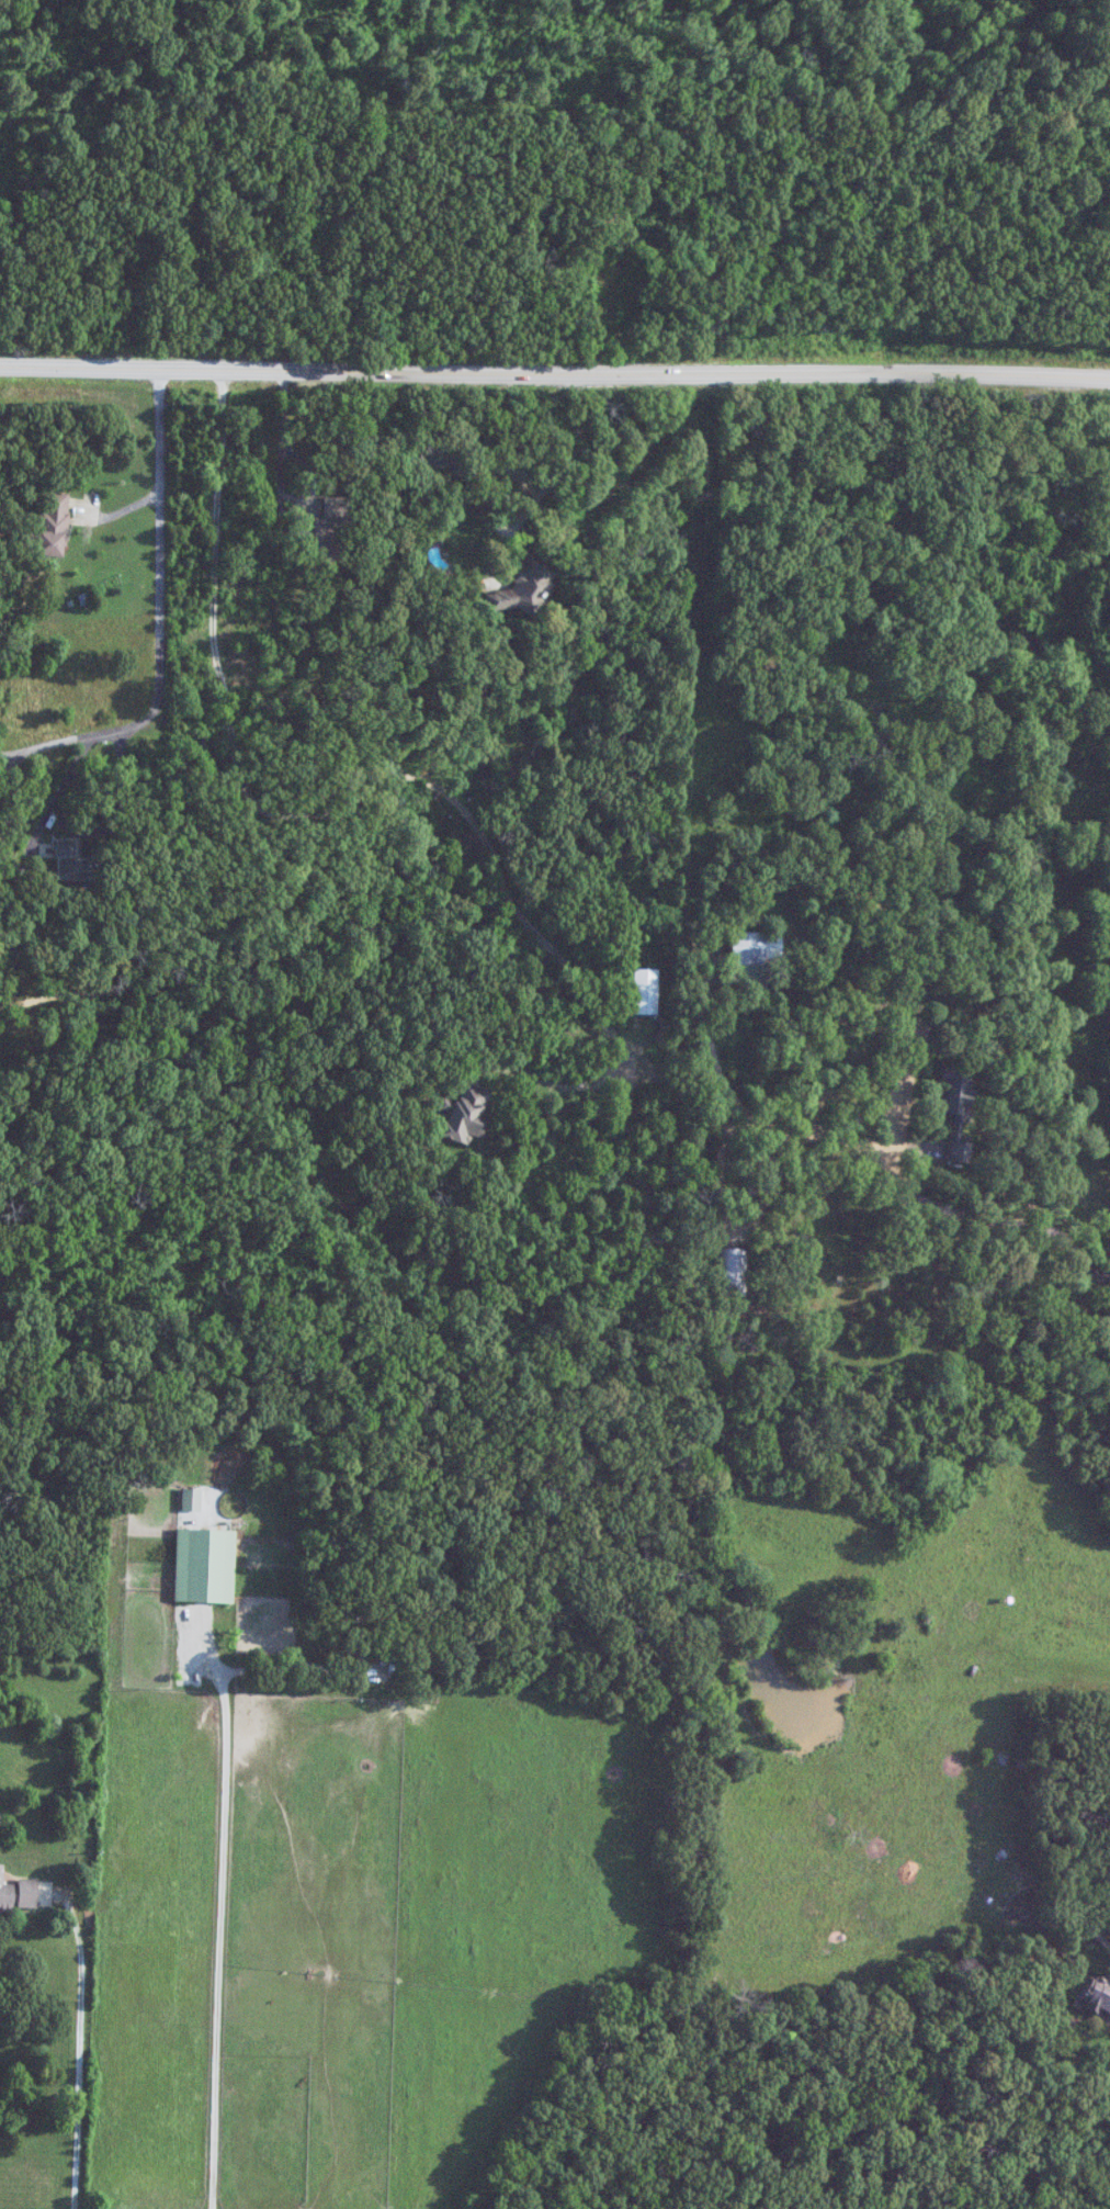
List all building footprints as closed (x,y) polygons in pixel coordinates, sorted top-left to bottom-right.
[(70,493),(43,492),(39,555),(67,556),(70,493)] [(483,611),(538,605),(533,564),(522,565),(523,570),(506,571),(508,588),(480,591),(483,611)] [(99,881),(99,856),(78,856),(78,842),(59,842),(59,881),(99,881)] [(778,932),(726,932),(726,960),(778,960),(778,932)] [(654,969),(629,969),(629,1014),(654,1014),(654,969)] [(966,1072),(936,1071),(934,1113),(948,1114),(946,1163),(962,1164),(963,1141),(955,1141),(956,1113),(964,1113),(966,1072)] [(488,1089),(459,1081),(453,1101),(438,1097),(434,1108),(442,1110),(435,1135),(471,1146),(488,1089)] [(747,1248),(715,1248),(715,1295),(747,1295),(747,1248)] [(179,1510),(198,1510),(198,1488),(179,1488),(179,1510)] [(171,1601),(229,1603),(231,1530),(173,1529),(171,1601)] [(377,1668),(420,1668),(420,1657),(377,1657),(377,1668)] [(18,1879),(18,1883),(3,1883),(4,1863),(0,1863),(0,1906),(38,1907),(39,1879),(18,1879)] [(1087,1974),(1085,1979),(1079,1977),(1070,1998),(1109,2016),(1109,1984),(1087,1974)]
